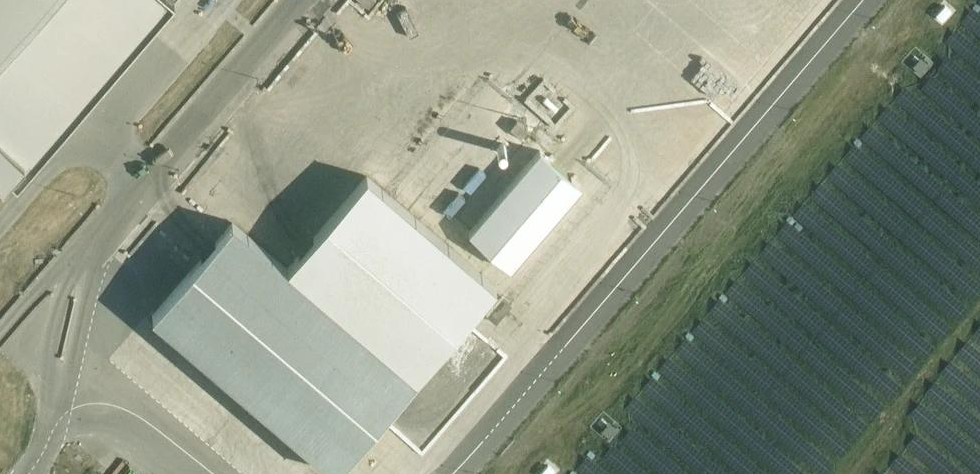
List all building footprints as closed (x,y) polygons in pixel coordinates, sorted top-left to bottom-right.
[(171,0),(0,0),(0,163),(17,178),(171,0)] [(369,8),(376,0),(359,0),(369,8)] [(920,77),(929,66),(923,60),(913,71),(920,77)] [(528,131),(517,121),(511,129),(522,139),(528,131)] [(539,153),(468,236),(511,273),(582,190),(539,153)] [(496,287),(368,178),(290,270),(234,222),(152,317),(336,473),(496,287)] [(502,299),(487,317),(495,324),(511,306),(502,299)] [(607,425),(602,421),(597,426),(610,438),(619,429),(611,421),(607,425)]
